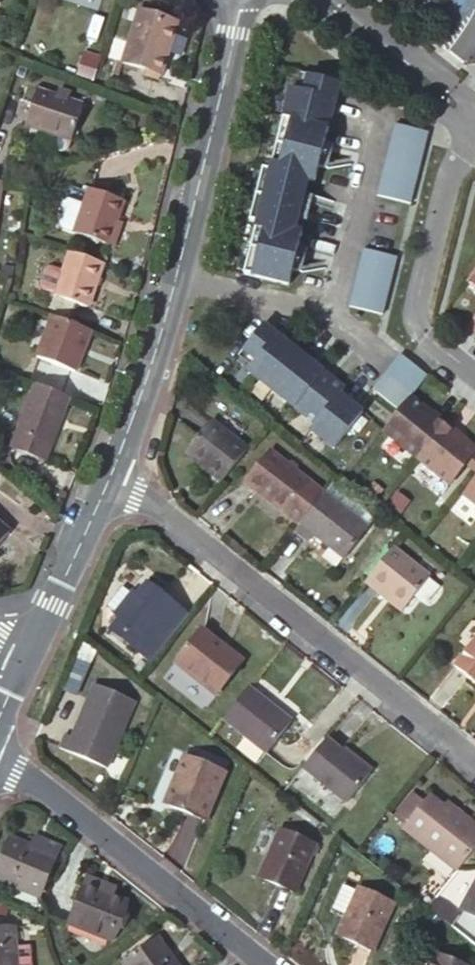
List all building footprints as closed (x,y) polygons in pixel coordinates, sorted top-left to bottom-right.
[(135,16),(176,29),(179,22),(137,9),(135,16)] [(161,77),(176,29),(135,16),(121,64),(161,77)] [(309,93),(313,78),(306,77),(302,92),(309,93)] [(288,119),(274,169),(311,179),(318,181),(323,161),(328,143),(332,130),(340,102),(344,87),(313,78),(309,93),(302,92),(296,90),(288,119)] [(75,137),(87,104),(42,88),(29,122),(75,137)] [(427,133),(396,124),(378,198),(409,206),(427,133)] [(323,161),(332,164),(337,146),(328,143),(323,161)] [(261,220),(298,230),(301,217),(306,199),(311,179),(274,169),(267,167),(254,218),(261,220)] [(113,241),(126,199),(91,188),(78,230),(113,241)] [(306,199),(301,217),(310,219),(315,202),(306,199)] [(248,270),(292,282),(297,263),(301,245),(305,232),(298,230),(261,220),(248,270)] [(301,245),(297,263),(305,265),(310,247),(301,245)] [(396,255),(365,246),(350,304),(382,313),(396,255)] [(89,305),(106,260),(69,247),(53,291),(47,289),(40,309),(56,315),(73,321),(80,301),(89,305)] [(466,281),(474,289),(474,270),(466,281)] [(92,329),(73,321),(56,315),(40,358),(76,371),(92,329)] [(272,385),(301,349),(266,321),(244,346),(256,356),(251,362),(249,365),(272,385)] [(256,356),(244,346),(239,352),(251,362),(256,356)] [(272,385),(294,403),(323,368),(301,349),(272,385)] [(426,376),(398,354),(371,388),(399,410),(409,397),(426,376)] [(294,403),(314,419),(338,390),(343,384),(323,368),(294,403)] [(52,444),(71,395),(37,382),(19,432),(52,444)] [(309,425),(332,444),(361,409),(338,390),(314,419),(309,425)] [(384,430),(419,457),(446,423),(433,413),(430,416),(422,410),(421,406),(409,397),(399,410),(384,430)] [(232,479),(259,447),(220,415),(194,447),(232,479)] [(419,457),(454,486),(468,468),(474,459),(474,448),(468,443),(464,443),(456,436),(458,433),(446,423),(419,457)] [(255,484),(307,526),(332,495),(281,453),(255,484)] [(464,494),(474,503),(474,480),(464,494)] [(307,526),(303,531),(318,542),(324,535),(354,560),(377,532),(332,495),(307,526)] [(11,530),(0,521),(0,543),(11,530)] [(437,579),(401,548),(375,581),(410,610),(437,579)] [(166,661),(204,616),(165,583),(154,596),(150,593),(132,613),(136,617),(127,628),(166,661)] [(229,696),(256,663),(216,630),(189,663),(229,696)] [(462,664),(474,675),(474,648),(462,664)] [(119,765),(147,698),(105,680),(84,732),(76,730),(70,744),(119,765)] [(305,723),(262,688),(236,720),(278,755),(305,723)] [(380,776),(339,741),(314,772),(355,806),(380,776)] [(212,828),(235,774),(196,756),(173,810),(212,828)] [(404,819),(419,831),(439,807),(424,795),(404,819)] [(474,866),(474,824),(472,821),(469,825),(443,803),(439,807),(419,831),(415,836),(465,879),(474,866)] [(303,894),(323,847),(289,832),(269,879),(303,894)] [(70,849),(57,843),(52,852),(43,848),(18,838),(1,877),(49,898),(70,849)] [(52,852),(57,843),(47,838),(43,848),(52,852)] [(89,884),(117,895),(120,887),(93,876),(89,884)] [(132,901),(117,895),(89,884),(73,922),(117,941),(132,901)] [(354,917),(364,892),(352,887),(343,912),(354,917)] [(366,889),(364,892),(354,917),(346,937),(381,952),(401,904),(366,889)] [(20,928),(0,929),(0,964),(24,964),(20,928)] [(165,939),(130,963),(132,964),(183,964),(165,939)] [(444,956),(439,964),(462,964),(444,956)]
